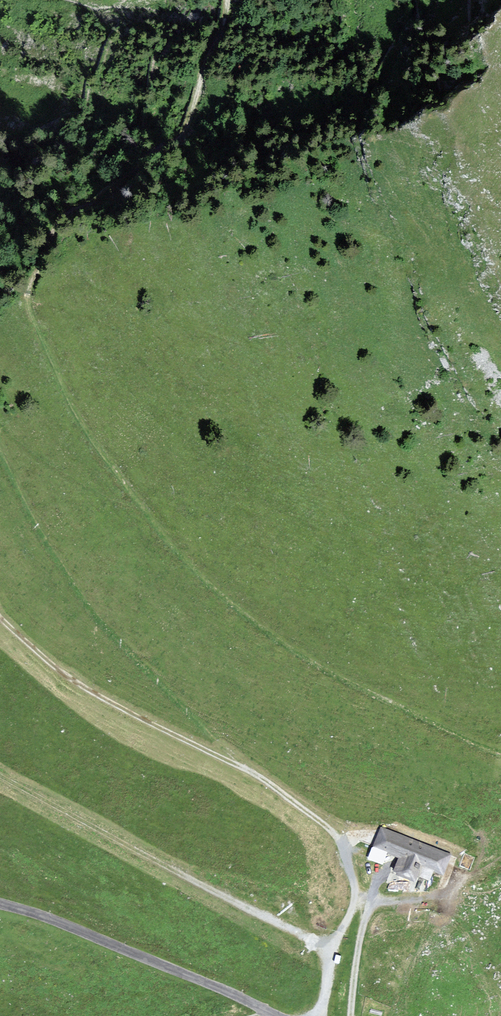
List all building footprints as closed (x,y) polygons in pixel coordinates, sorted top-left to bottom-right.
[(381,827),(368,859),(383,865),(388,854),(399,858),(394,874),(416,882),(421,867),(445,876),(453,854),(381,827)]
